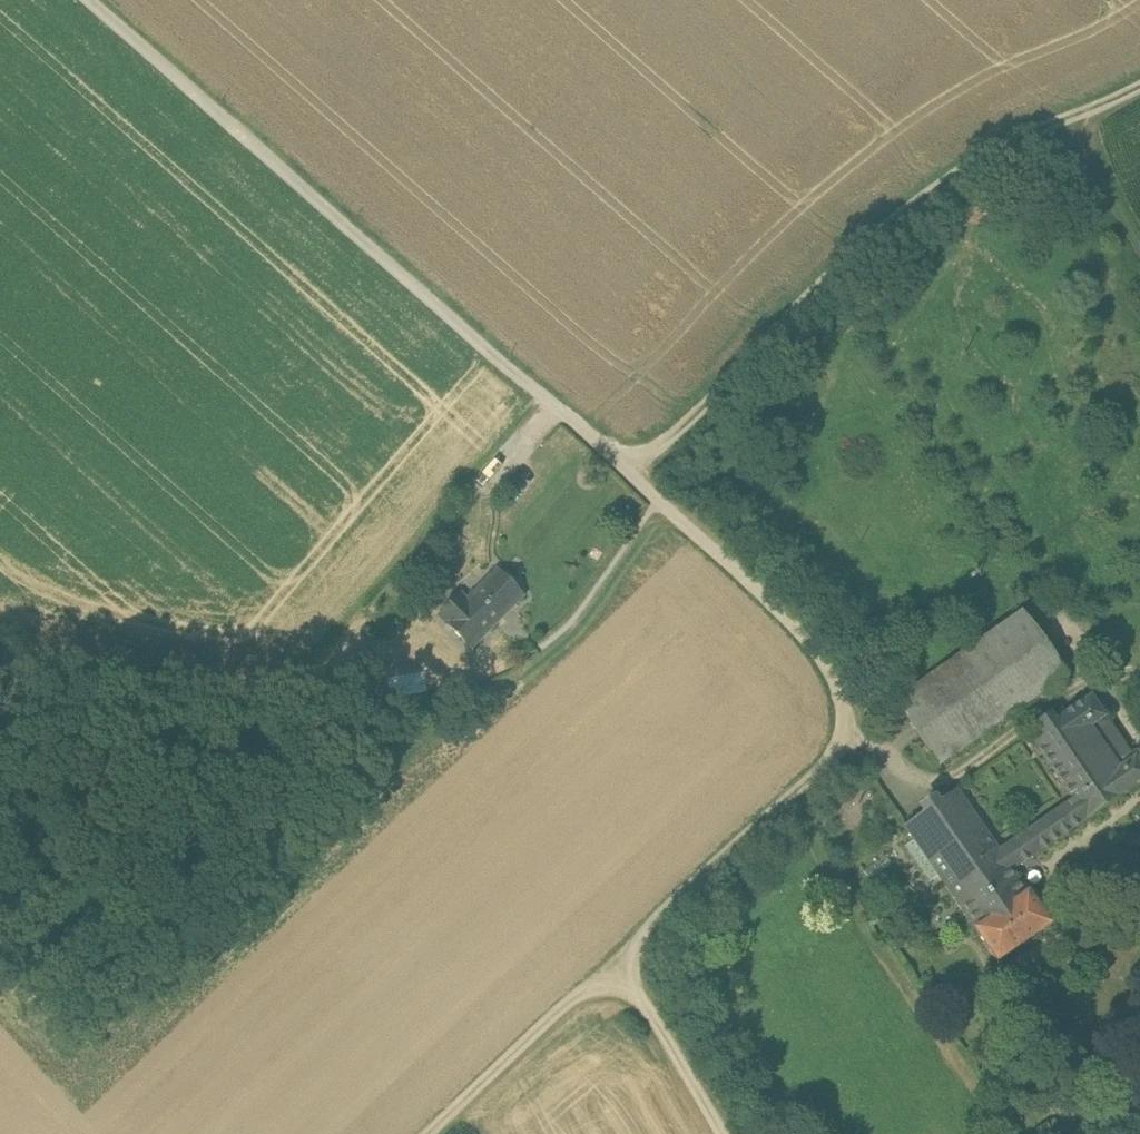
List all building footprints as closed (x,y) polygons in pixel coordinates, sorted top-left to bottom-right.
[(467,598),(466,599),(492,624),(492,625),(524,593),(498,568),(467,598)] [(492,624),(466,599),(467,598),(461,592),(439,613),(471,645),(492,624)] [(1023,610),(896,699),(940,763),(1068,673),(1023,610)] [(1091,695),(1031,736),(1073,798),(1133,756),(1091,695)] [(999,849),(1012,869),(1139,781),(1139,762),(1135,755),(1133,756),(1073,798),(999,849)] [(957,788),(905,824),(975,927),(1027,891),(1012,869),(999,849),(957,788)] [(975,927),(975,928),(997,961),(1051,923),(1028,891),(1027,891),(975,927)]
